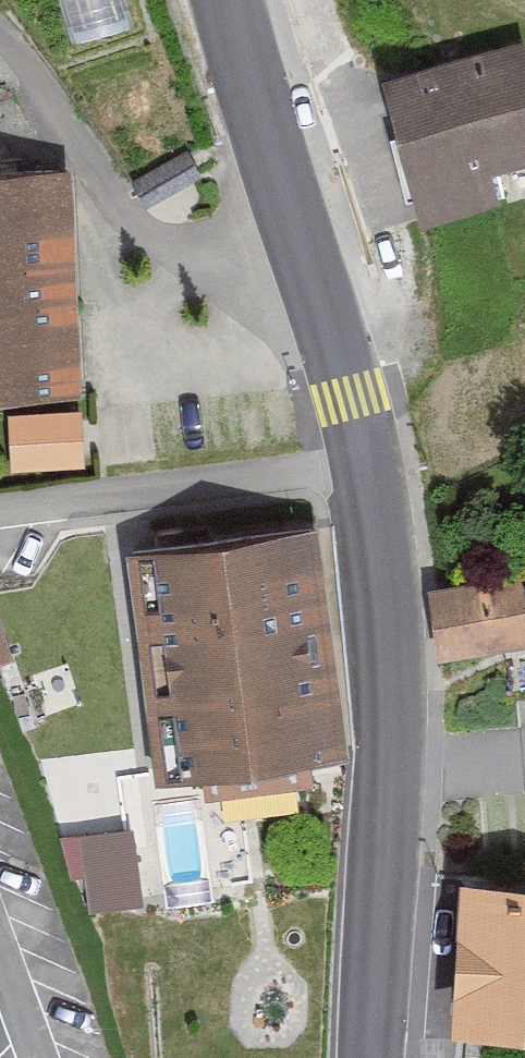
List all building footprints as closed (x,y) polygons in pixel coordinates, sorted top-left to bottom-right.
[(382,78),(415,203),(524,174),(524,40),(382,78)] [(188,151),(132,180),(146,207),(202,177),(188,151)] [(0,167),(0,395),(82,391),(71,164),(0,167)] [(85,408),(8,412),(12,470),(88,466),(85,408)] [(320,521),(126,546),(156,781),(351,756),(320,521)] [(440,651),(524,644),(524,577),(434,585),(440,651)] [(0,619),(0,663),(14,657),(0,619)] [(92,866),(94,901),(143,899),(139,821),(66,825),(68,867),(92,866)] [(464,879),(453,1041),(524,1046),(524,883),(464,879)]
